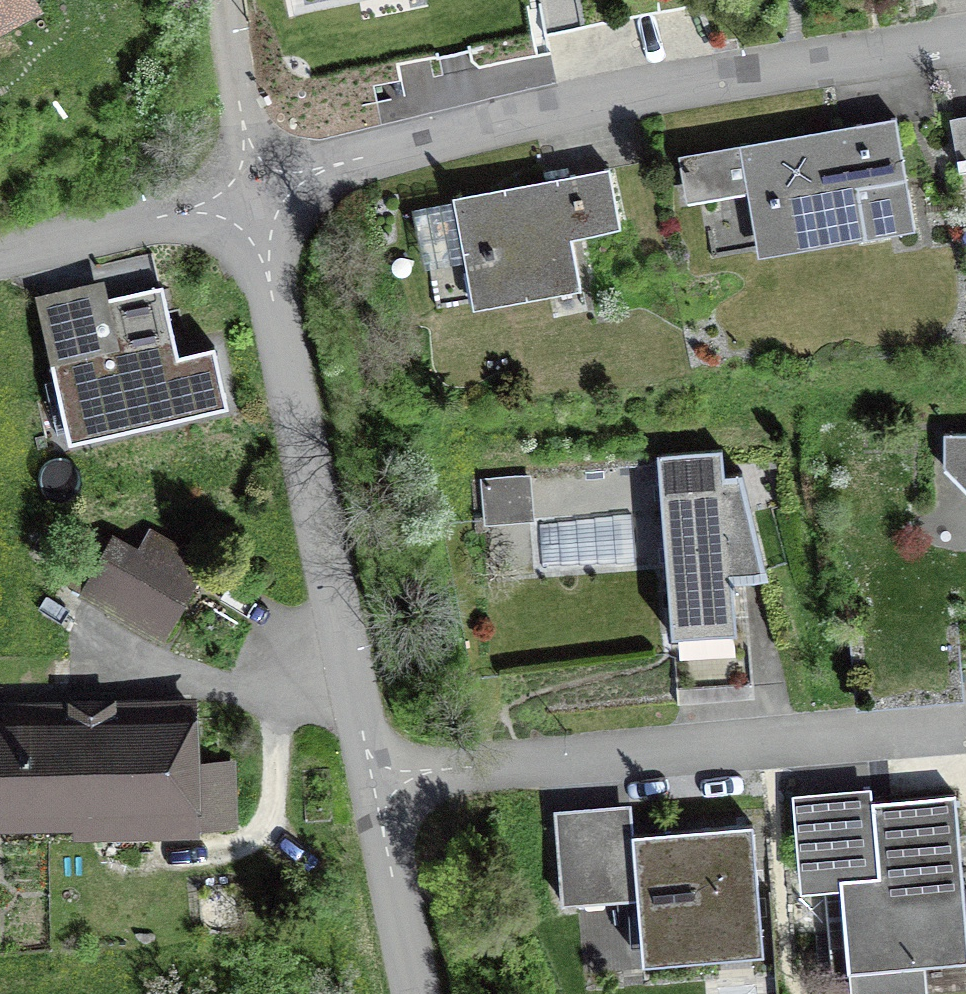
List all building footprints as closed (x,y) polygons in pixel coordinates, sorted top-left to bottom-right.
[(45,1),(44,0),(0,0),(0,27),(45,1)] [(821,125),(678,149),(686,198),(746,188),(757,253),(856,236),(917,226),(898,112),(821,125)] [(949,120),(957,169),(965,168),(965,117),(949,120)] [(611,175),(461,204),(471,256),(479,299),(578,280),(570,237),(620,227),(611,175)] [(395,271),(405,270),(409,262),(404,254),(395,254),(390,262),(395,271)] [(69,436),(230,398),(216,337),(179,345),(163,280),(110,293),(105,273),(34,290),(69,436)] [(723,445),(654,446),(665,569),(670,626),(677,703),(683,702),(752,694),(745,571),(770,570),(740,472),(723,472),(723,460),(723,445)] [(531,471),(479,475),(483,521),(535,517),(531,471)] [(78,589),(75,594),(161,638),(206,552),(150,523),(139,543),(110,528),(105,536),(81,523),(54,576),(78,589)] [(0,697),(0,824),(74,822),(75,834),(99,833),(99,842),(148,841),(148,832),(201,831),(201,823),(239,822),(237,756),(200,757),(198,692),(0,697)] [(956,790),(873,796),(872,783),(791,790),(799,884),(840,881),(846,965),(927,958),(965,955),(965,909),(956,790)] [(631,799),(552,805),(560,897),(636,890),(642,956),(763,946),(751,818),(634,828),(631,799)]
